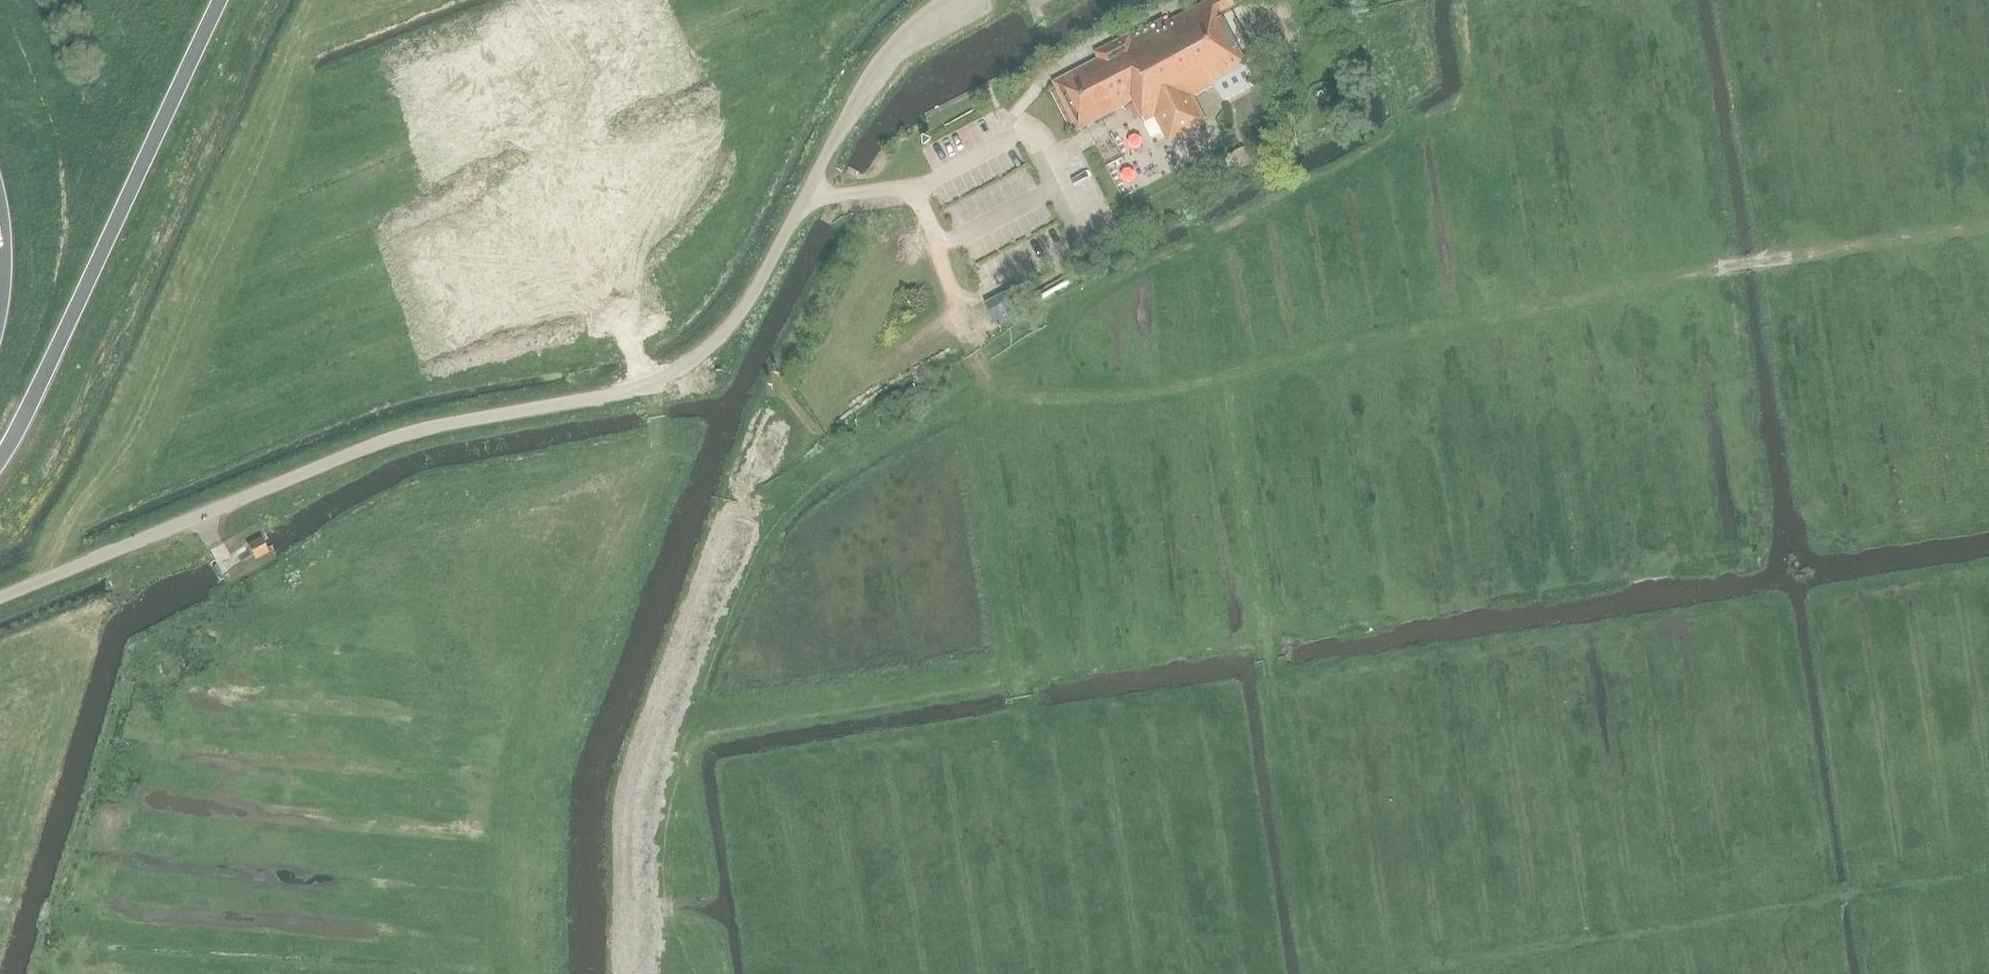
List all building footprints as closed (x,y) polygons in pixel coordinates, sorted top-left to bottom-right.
[(1132,41),(1129,35),(1112,43),(1112,42),(1093,52),(1097,59),(1052,83),(1077,130),(1133,100),(1138,111),(1141,116),(1144,122),(1154,116),(1162,130),(1168,143),(1206,122),(1193,96),(1248,67),(1220,14),(1246,0),(1210,0),(1132,41)] [(1150,136),(1162,130),(1154,116),(1144,122),(1143,122),(1150,136)] [(1243,148),(1241,149),(1249,165),(1251,164),(1243,148)] [(1237,171),(1249,165),(1241,149),(1233,153),(1228,156),(1237,171)] [(1228,156),(1227,156),(1235,172),(1237,171),(1228,156)] [(995,322),(1027,305),(1018,287),(986,304),(995,322)] [(268,552),(262,541),(259,536),(246,543),(255,560),(268,552)]
